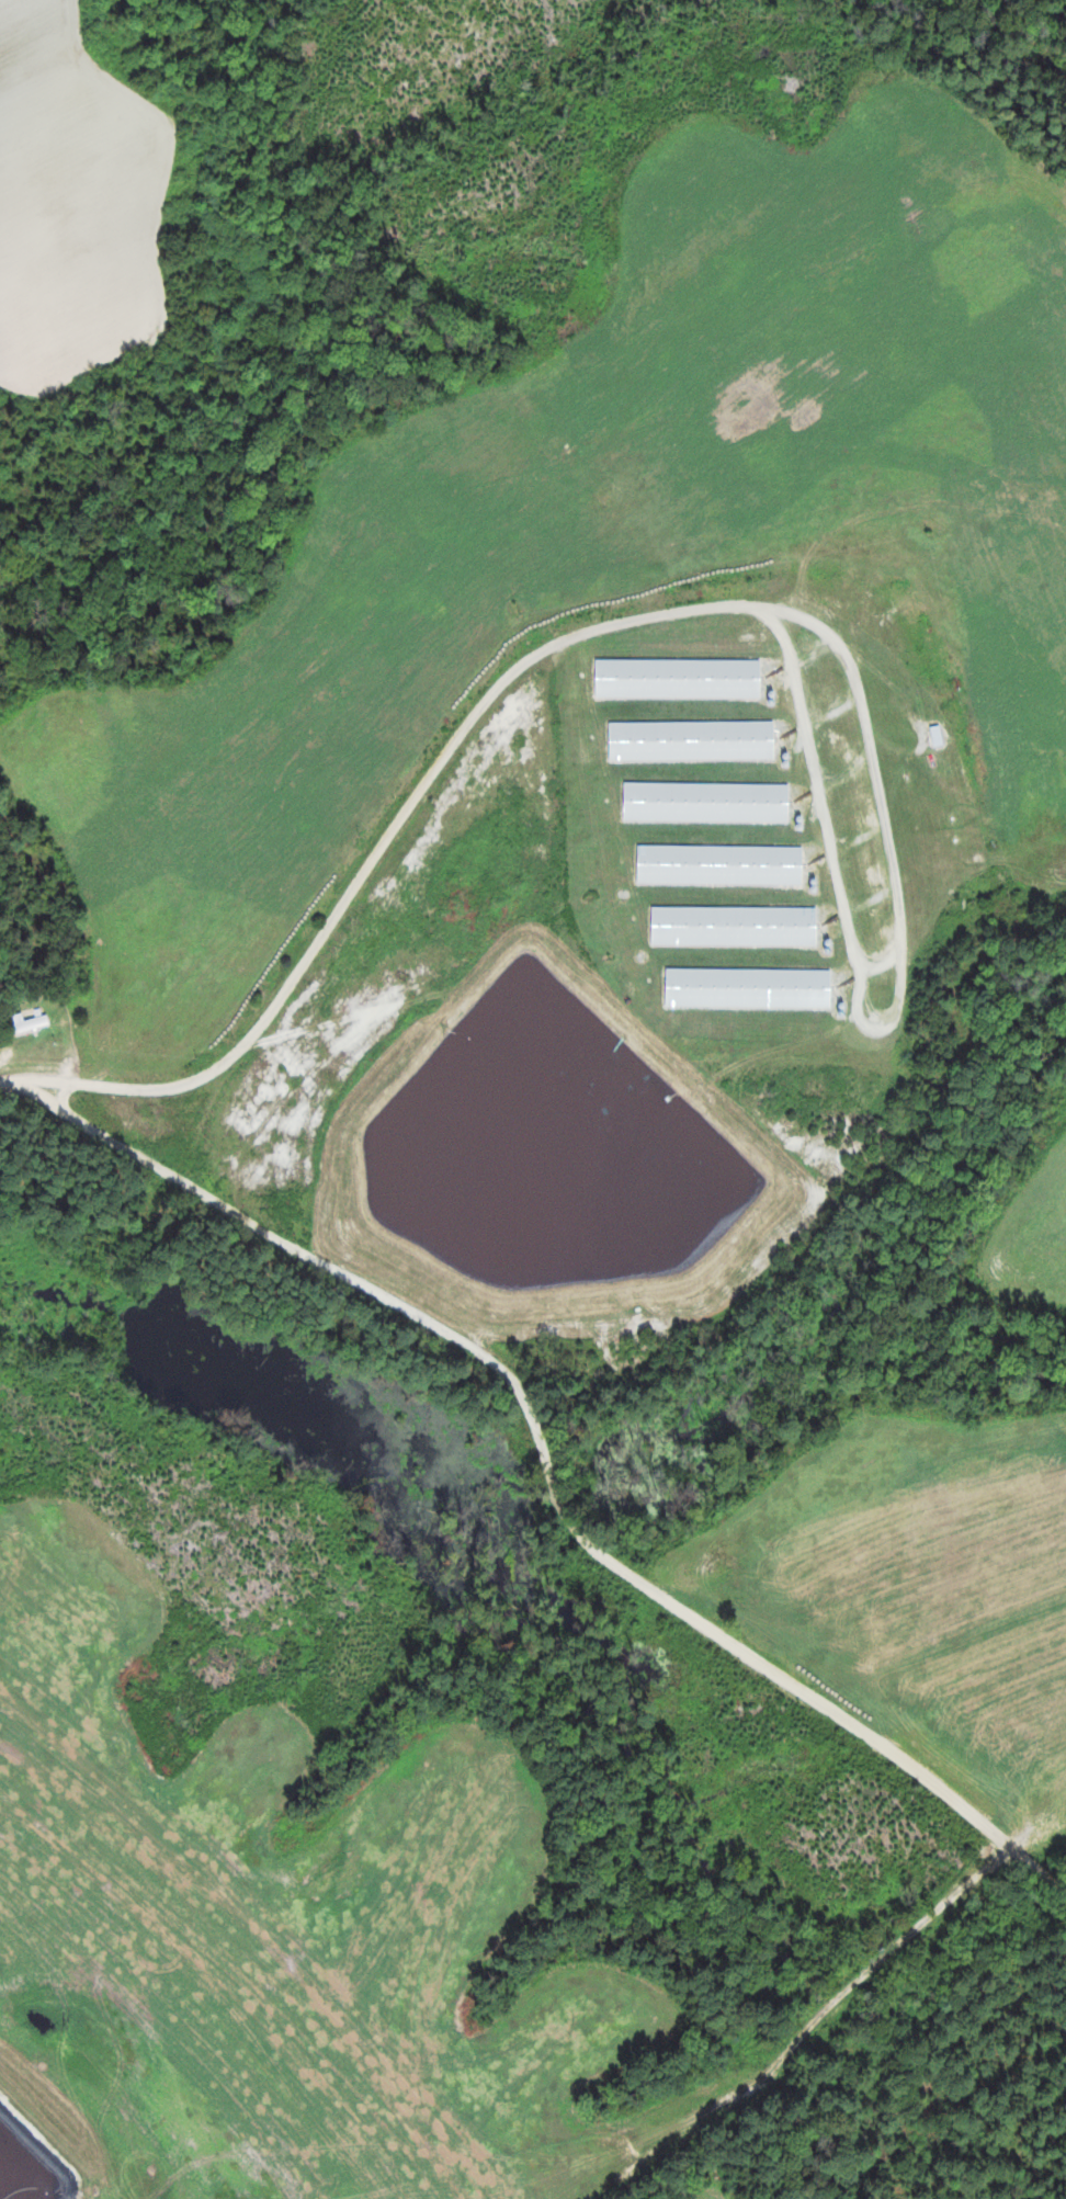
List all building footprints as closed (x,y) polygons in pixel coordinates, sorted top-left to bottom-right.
[(927,744),(940,743),(939,725),(926,726),(927,744)] [(1,1024),(4,1034),(45,1024),(42,1014),(1,1024)]
